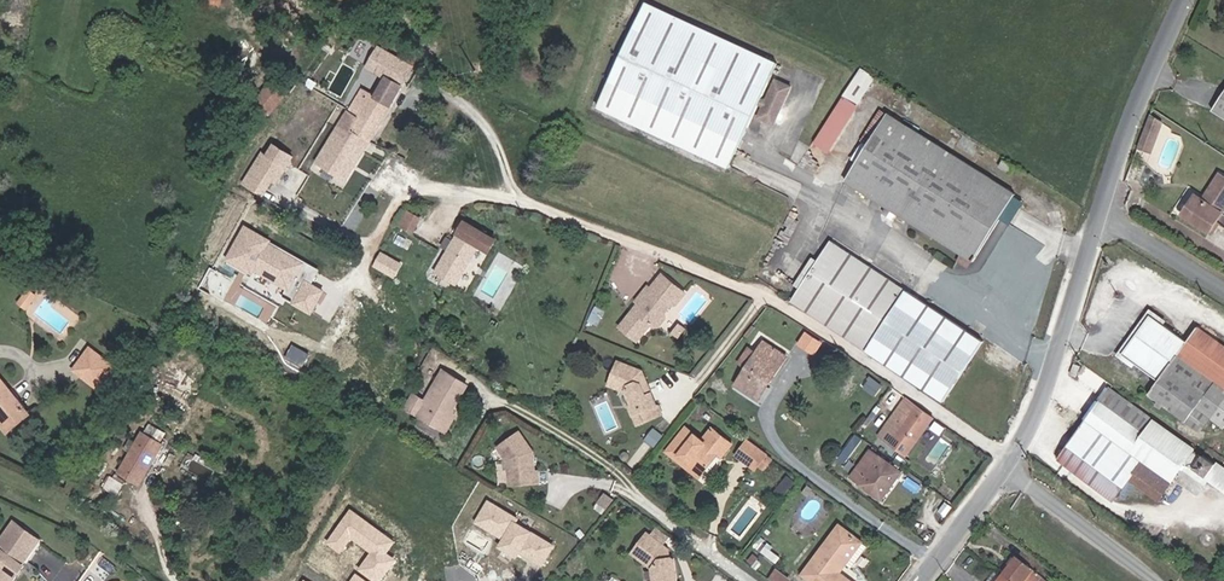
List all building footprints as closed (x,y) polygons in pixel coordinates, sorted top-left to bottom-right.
[(762,97),(777,63),(645,2),(597,107),(729,167),(758,105),(763,107),(759,117),(774,123),(791,87),(776,80),(767,100),(762,97)] [(391,104),(412,67),(358,36),(347,55),(373,69),(349,111),(359,117),(351,129),(370,142),(376,130),(391,104)] [(857,105),(874,78),(862,70),(857,78),(856,77),(844,97),(857,105)] [(275,81),(260,98),(275,111),(290,93),(275,81)] [(1213,110),(1223,118),(1223,93),(1213,110)] [(829,151),(858,105),(857,105),(844,97),(815,142),(829,151)] [(388,137),(403,111),(391,104),(376,130),(388,137)] [(868,145),(887,115),(880,110),(861,140),(868,145)] [(345,179),(370,142),(351,129),(359,117),(349,111),(317,162),(345,179)] [(974,262),(1016,194),(888,113),(887,115),(868,145),(845,181),(887,207),(896,212),(963,254),(971,260),(974,262)] [(1138,146),(1153,152),(1166,120),(1150,114),(1138,146)] [(286,167),(293,156),(275,145),(268,156),(286,167)] [(263,153),(243,184),(262,196),(272,180),(277,183),(286,167),(268,156),(263,153)] [(1010,173),(1014,167),(1003,160),(999,166),(1010,173)] [(1223,211),(1223,177),(1220,174),(1203,199),(1195,195),(1183,214),(1210,232),(1223,211)] [(1016,222),(1026,199),(1017,195),(1008,219),(1016,222)] [(893,218),(896,212),(887,207),(884,213),(893,218)] [(413,232),(421,219),(408,211),(400,225),(413,232)] [(479,245),(486,233),(465,221),(454,241),(448,251),(435,273),(456,285),(479,245)] [(246,225),(228,257),(252,270),(254,267),(288,286),(298,269),(295,267),(299,259),(268,242),(270,239),(246,225)] [(397,244),(401,236),(395,233),(391,241),(397,244)] [(490,251),(496,239),(486,233),(479,245),(490,251)] [(408,250),(412,242),(401,236),(397,244),(408,250)] [(448,251),(454,241),(447,237),(442,247),(448,251)] [(866,350),(906,290),(831,240),(791,300),(866,350)] [(400,264),(380,253),(373,266),(393,277),(400,264)] [(967,266),(971,260),(963,254),(958,261),(967,266)] [(677,304),(686,293),(662,274),(651,288),(648,286),(636,301),(639,303),(640,306),(636,311),(632,312),(620,327),(638,341),(651,324),(653,326),(660,325),(665,318),(665,312),(671,305),(677,304)] [(323,289),(306,279),(294,300),(311,310),(323,289)] [(26,308),(37,295),(29,289),(19,302),(26,308)] [(944,401),(983,341),(906,290),(866,350),(944,401)] [(597,325),(604,311),(596,306),(589,321),(597,325)] [(1197,327),(1187,342),(1151,315),(1122,354),(1158,381),(1148,394),(1157,401),(1155,405),(1160,408),(1162,405),(1198,430),(1208,416),(1223,427),(1223,346),(1197,327)] [(679,336),(685,328),(680,324),(673,332),(679,336)] [(806,330),(800,344),(819,352),(825,338),(806,330)] [(769,383),(787,356),(764,341),(756,353),(749,348),(739,363),(747,367),(736,384),(756,397),(766,381),(769,383)] [(102,390),(120,364),(91,343),(72,369),(102,390)] [(306,366),(312,351),(295,343),(288,358),(306,366)] [(647,388),(648,384),(642,371),(618,361),(609,385),(627,391),(632,404),(631,407),(638,424),(663,414),(659,404),(657,405),(652,393),(649,391),(647,388)] [(1076,376),(1080,366),(1075,364),(1073,371),(1072,371),(1071,374),(1076,376)] [(451,413),(468,384),(443,370),(425,401),(414,394),(406,408),(446,432),(456,415),(451,413)] [(26,408),(0,377),(0,418),(5,425),(26,408)] [(875,396),(881,388),(868,378),(862,387),(875,396)] [(759,399),(769,383),(766,381),(756,397),(759,399)] [(1194,450),(1108,387),(1086,418),(1173,481),(1184,464),(1186,462),(1207,477),(1216,464),(1203,455),(1201,459),(1192,452),(1194,450)] [(907,455),(934,418),(907,399),(901,407),(900,406),(879,436),(907,455)] [(30,414),(26,408),(5,425),(0,418),(0,422),(8,432),(30,414)] [(1173,481),(1086,418),(1058,458),(1115,500),(1130,478),(1160,500),(1173,481)] [(139,484),(163,444),(161,442),(165,435),(149,425),(145,433),(143,432),(136,443),(130,440),(125,449),(131,453),(119,472),(139,484)] [(722,457),(732,444),(713,428),(703,440),(686,427),(667,451),(679,461),(683,457),(703,473),(718,454),(722,457)] [(533,451),(520,432),(498,447),(508,461),(508,462),(510,483),(510,485),(540,482),(538,469),(535,470),(533,451)] [(765,469),(773,459),(747,440),(737,455),(756,469),(759,464),(765,469)] [(882,501),(902,472),(870,449),(850,478),(882,501)] [(703,473),(683,457),(679,461),(699,477),(703,473)] [(510,483),(508,462),(499,462),(501,483),(510,483)] [(1218,462),(1216,464),(1207,477),(1186,462),(1184,464),(1223,492),(1223,466),(1218,462)] [(117,495),(123,484),(111,477),(105,487),(117,495)] [(477,522),(506,537),(501,546),(521,556),(523,553),(547,565),(561,538),(488,501),(477,522)] [(192,528),(190,517),(183,518),(185,530),(192,528)] [(41,540),(15,521),(0,542),(0,579),(2,580),(14,580),(25,565),(23,564),(41,540)] [(840,525),(803,574),(812,580),(851,580),(839,572),(846,563),(852,568),(868,546),(840,525)] [(675,560),(672,557),(670,558),(669,549),(647,533),(633,553),(653,568),(655,580),(654,580),(677,580),(675,560)] [(776,563),(780,558),(770,550),(772,547),(767,544),(761,551),(776,563)] [(111,575),(117,568),(105,558),(99,565),(111,575)] [(1012,569),(1019,560),(1017,558),(1010,567),(1012,569)] [(1002,577),(1007,580),(1042,580),(1043,579),(1019,560),(1012,569),(1010,567),(1002,577)] [(775,571),(770,579),(773,580),(787,580),(775,571)] [(990,580),(999,580),(1002,577),(997,572),(990,580)]
